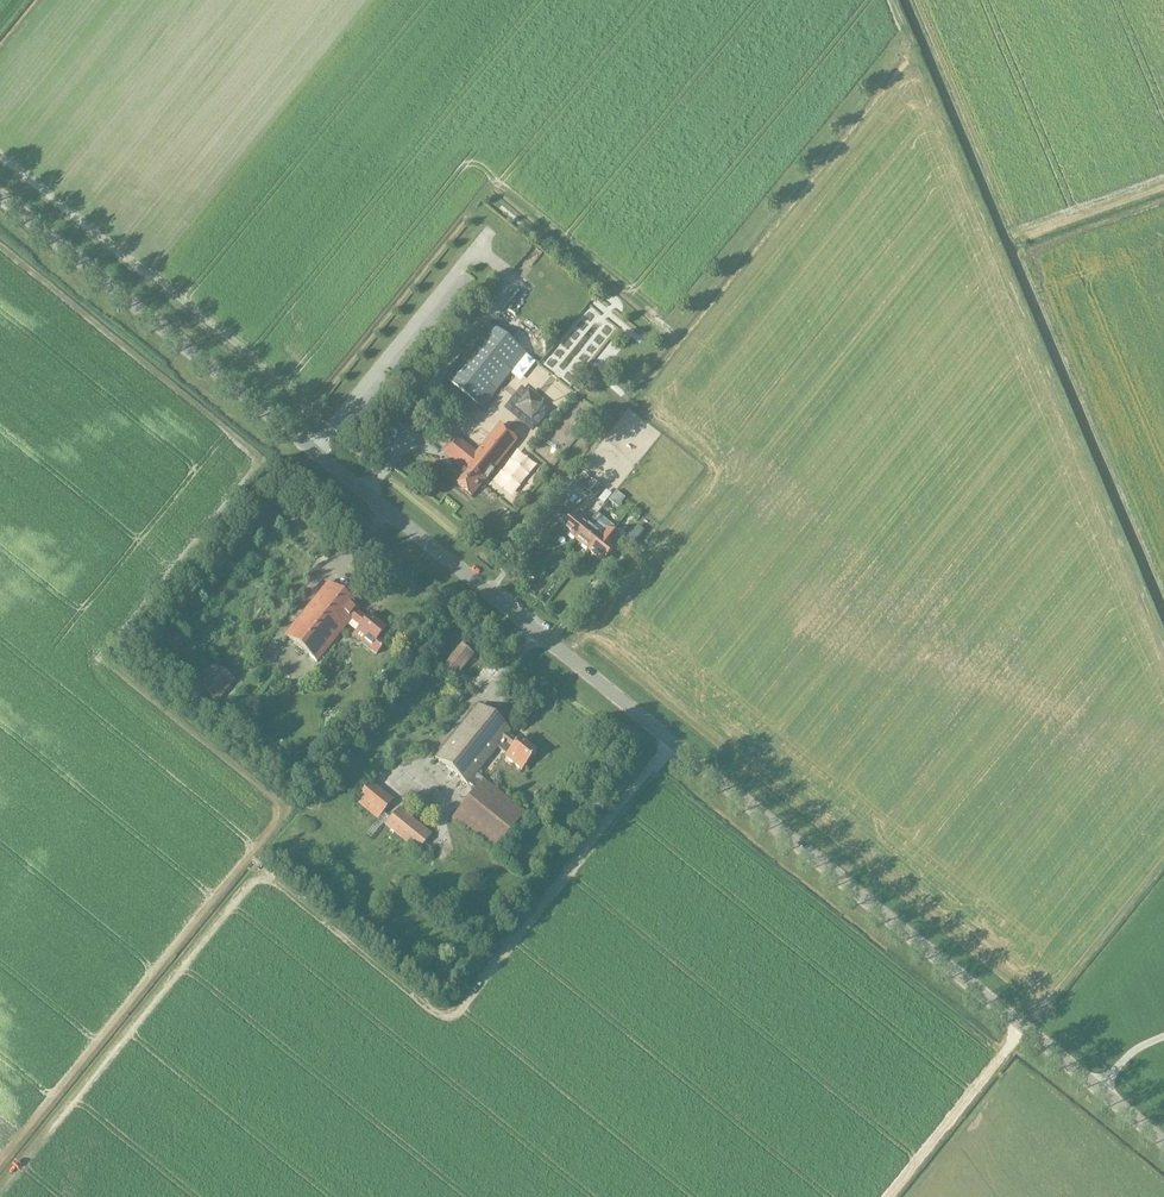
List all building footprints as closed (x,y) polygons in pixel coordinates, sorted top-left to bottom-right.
[(546,300),(539,308),(546,315),(554,306),(546,300)] [(587,306),(540,363),(561,381),(570,370),(561,363),(585,334),(589,337),(579,349),(588,357),(613,327),(587,306)] [(482,409),(527,354),(488,322),(443,377),(482,409)] [(526,361),(509,387),(518,392),(523,384),(554,404),(566,386),(526,361)] [(531,420),(544,405),(529,393),(516,407),(531,420)] [(471,497),(517,441),(498,426),(476,453),(455,436),(442,453),(463,470),(453,482),(471,497)] [(582,473),(575,482),(581,487),(588,478),(582,473)] [(591,480),(583,489),(594,498),(602,489),(591,480)] [(616,491),(608,500),(617,508),(625,498),(616,491)] [(583,502),(578,509),(583,513),(588,506),(583,502)] [(600,537),(592,530),(602,517),(597,513),(587,526),(575,540),(589,551),(600,537)] [(587,526),(574,515),(573,514),(562,529),(575,540),(587,526)] [(621,539),(612,532),(615,528),(610,524),(600,537),(589,551),(602,562),(621,539)] [(380,638),(385,631),(368,617),(366,619),(357,612),(359,610),(327,584),(285,636),(317,662),(351,620),(360,628),(353,636),(376,655),(386,643),(380,638)] [(455,680),(474,656),(460,645),(441,670),(455,680)] [(197,686),(216,703),(235,680),(215,664),(197,686)] [(459,704),(467,695),(450,682),(443,692),(459,704)] [(510,732),(478,706),(435,759),(467,785),(468,784),(475,775),(497,748),(506,755),(505,757),(521,771),(536,753),(519,740),(517,742),(508,734),(510,732)] [(475,775),(468,784),(475,790),(452,819),(493,852),(525,814),(483,780),(483,781),(475,775)] [(378,819),(394,800),(371,781),(355,801),(378,819)] [(418,851),(432,834),(399,807),(385,825),(418,851)]
